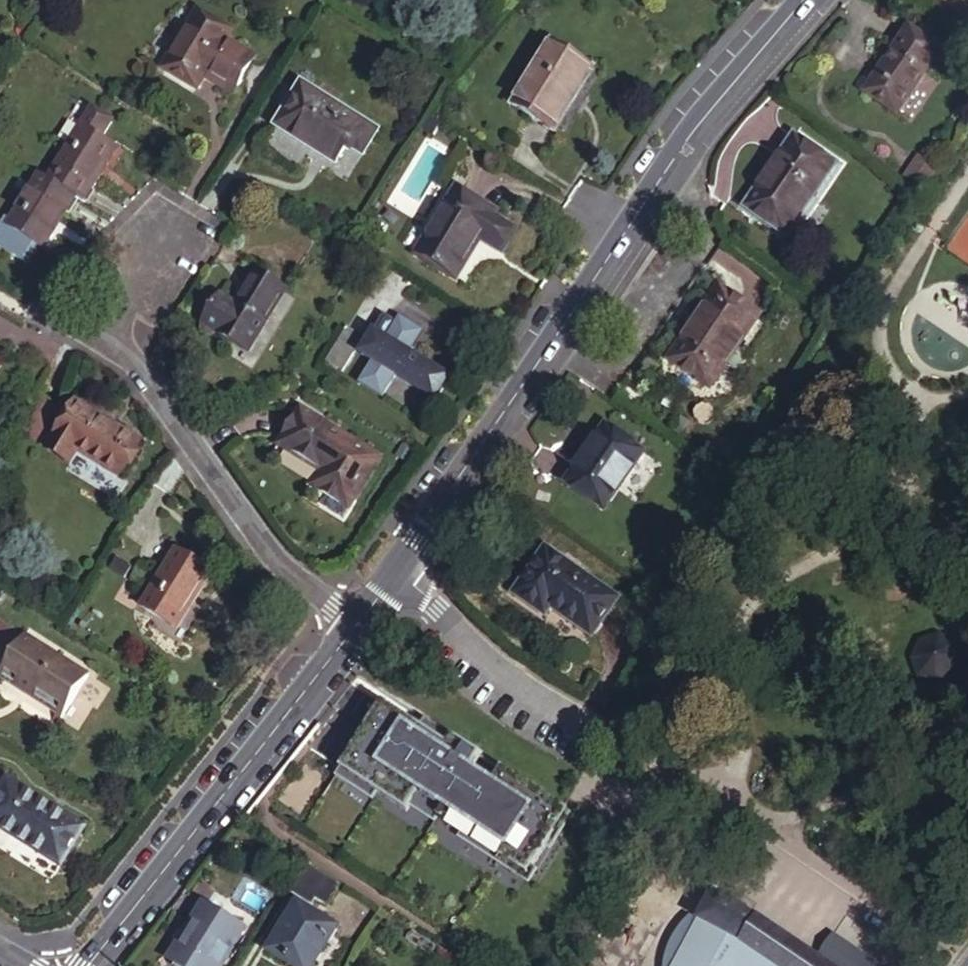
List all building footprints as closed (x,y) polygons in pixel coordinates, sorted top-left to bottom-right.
[(213,64),(244,83),(265,48),(202,10),(174,56),(207,76),(213,64)] [(909,17),(865,79),(896,101),(941,39),(909,17)] [(595,68),(552,43),(515,106),(558,131),(595,68)] [(307,88),(280,132),(342,169),(354,151),(370,160),(385,136),(307,88)] [(73,196),(87,204),(118,152),(100,142),(110,125),(88,112),(47,180),(73,196)] [(825,152),(786,124),(735,192),(775,221),(825,152)] [(936,168),(918,156),(905,175),(923,187),(936,168)] [(5,226),(41,247),(73,196),(47,180),(37,175),(5,226)] [(505,251),(517,232),(496,219),(498,215),(461,193),(424,258),(460,280),(484,238),(505,251)] [(237,309),(222,300),(206,326),(221,337),(250,355),(287,293),(257,275),(237,309)] [(766,314),(725,286),(712,305),(714,309),(691,344),(687,342),(675,361),(715,389),(766,314)] [(714,309),(712,305),(687,342),(691,344),(714,309)] [(410,350),(423,329),(401,315),(361,379),(383,393),(396,372),(436,397),(450,375),(410,350)] [(343,368),(363,335),(348,325),(328,358),(343,368)] [(66,401),(62,414),(62,416),(41,409),(30,443),(50,457),(79,411),(81,406),(66,401)] [(62,416),(62,414),(44,403),(41,409),(62,416)] [(351,444),(291,403),(270,435),(313,464),(311,467),(329,478),(351,444)] [(122,486),(144,450),(79,411),(50,457),(75,472),(81,461),(122,486)] [(608,428),(571,484),(607,508),(644,451),(608,428)] [(198,594),(214,567),(178,545),(143,603),(177,623),(196,592),(198,594)] [(552,605),(595,634),(619,596),(546,546),(515,592),(546,614),(552,605)] [(962,663),(963,661),(963,652),(961,647),(959,643),(952,635),(947,633),(942,631),(937,630),(932,631),(927,632),(922,634),(918,638),(915,642),(912,646),(910,651),(910,656),(910,661),(912,666),(914,671),(917,675),(921,679),(926,681),(931,683),(936,683),(941,683),(946,682),(951,679),(958,672),(961,668),(962,663)] [(27,632),(0,678),(20,689),(22,685),(28,689),(30,686),(37,690),(34,697),(57,710),(66,715),(92,672),(27,632)] [(383,788),(412,807),(416,801),(424,788),(448,804),(442,812),(444,813),(466,828),(487,841),(492,833),(509,845),(504,853),(532,872),(537,863),(549,846),(559,830),(551,824),(565,803),(526,777),(521,785),(502,772),(498,779),(477,764),(486,750),(458,732),(452,739),(425,722),(389,698),(375,720),(385,727),(371,747),(361,741),(346,763),(383,788)] [(51,721),(58,725),(60,725),(66,715),(57,710),(51,721)] [(431,714),(425,722),(452,739),(458,732),(431,714)] [(385,727),(375,720),(361,741),(371,747),(385,727)] [(501,760),(496,768),(502,772),(521,785),(526,777),(501,760)] [(346,763),(341,770),(379,795),(383,788),(346,763)] [(0,794),(0,826),(64,864),(87,824),(9,778),(0,794)] [(424,788),(416,801),(441,818),(444,813),(442,812),(448,804),(424,788)] [(487,841),(466,828),(463,833),(533,879),(542,867),(537,863),(532,872),(504,853),(509,845),(492,833),(487,841)] [(216,891),(210,902),(250,924),(256,913),(216,891)] [(757,915),(755,920),(710,894),(695,920),(684,939),(673,931),(673,932),(669,939),(665,946),(662,954),(660,962),(659,965),(706,965),(727,928),(741,937),(782,965),(829,965),(757,915)] [(336,926),(298,902),(270,948),(299,965),(312,965),(336,926)] [(240,934),(200,909),(186,930),(192,933),(172,965),(220,965),(240,934)] [(677,926),(673,931),(684,939),(695,920),(686,915),(682,919),(677,926)] [(820,953),(839,965),(882,965),(834,933),(820,953)]
